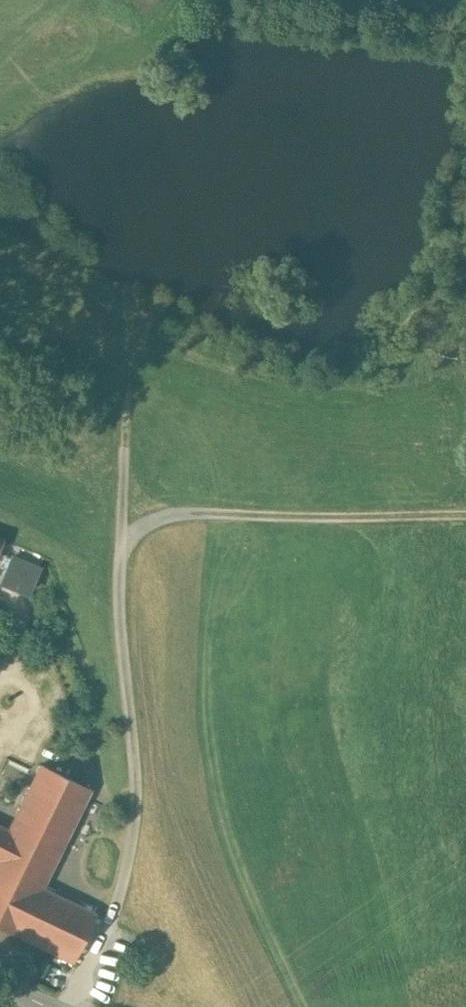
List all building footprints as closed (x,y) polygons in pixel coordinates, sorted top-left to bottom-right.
[(2,540),(0,543),(0,567),(7,570),(2,582),(27,593),(42,557),(2,540)] [(9,829),(0,825),(0,928),(19,937),(20,937),(73,963),(97,914),(44,888),(92,790),(41,765),(9,829)]
